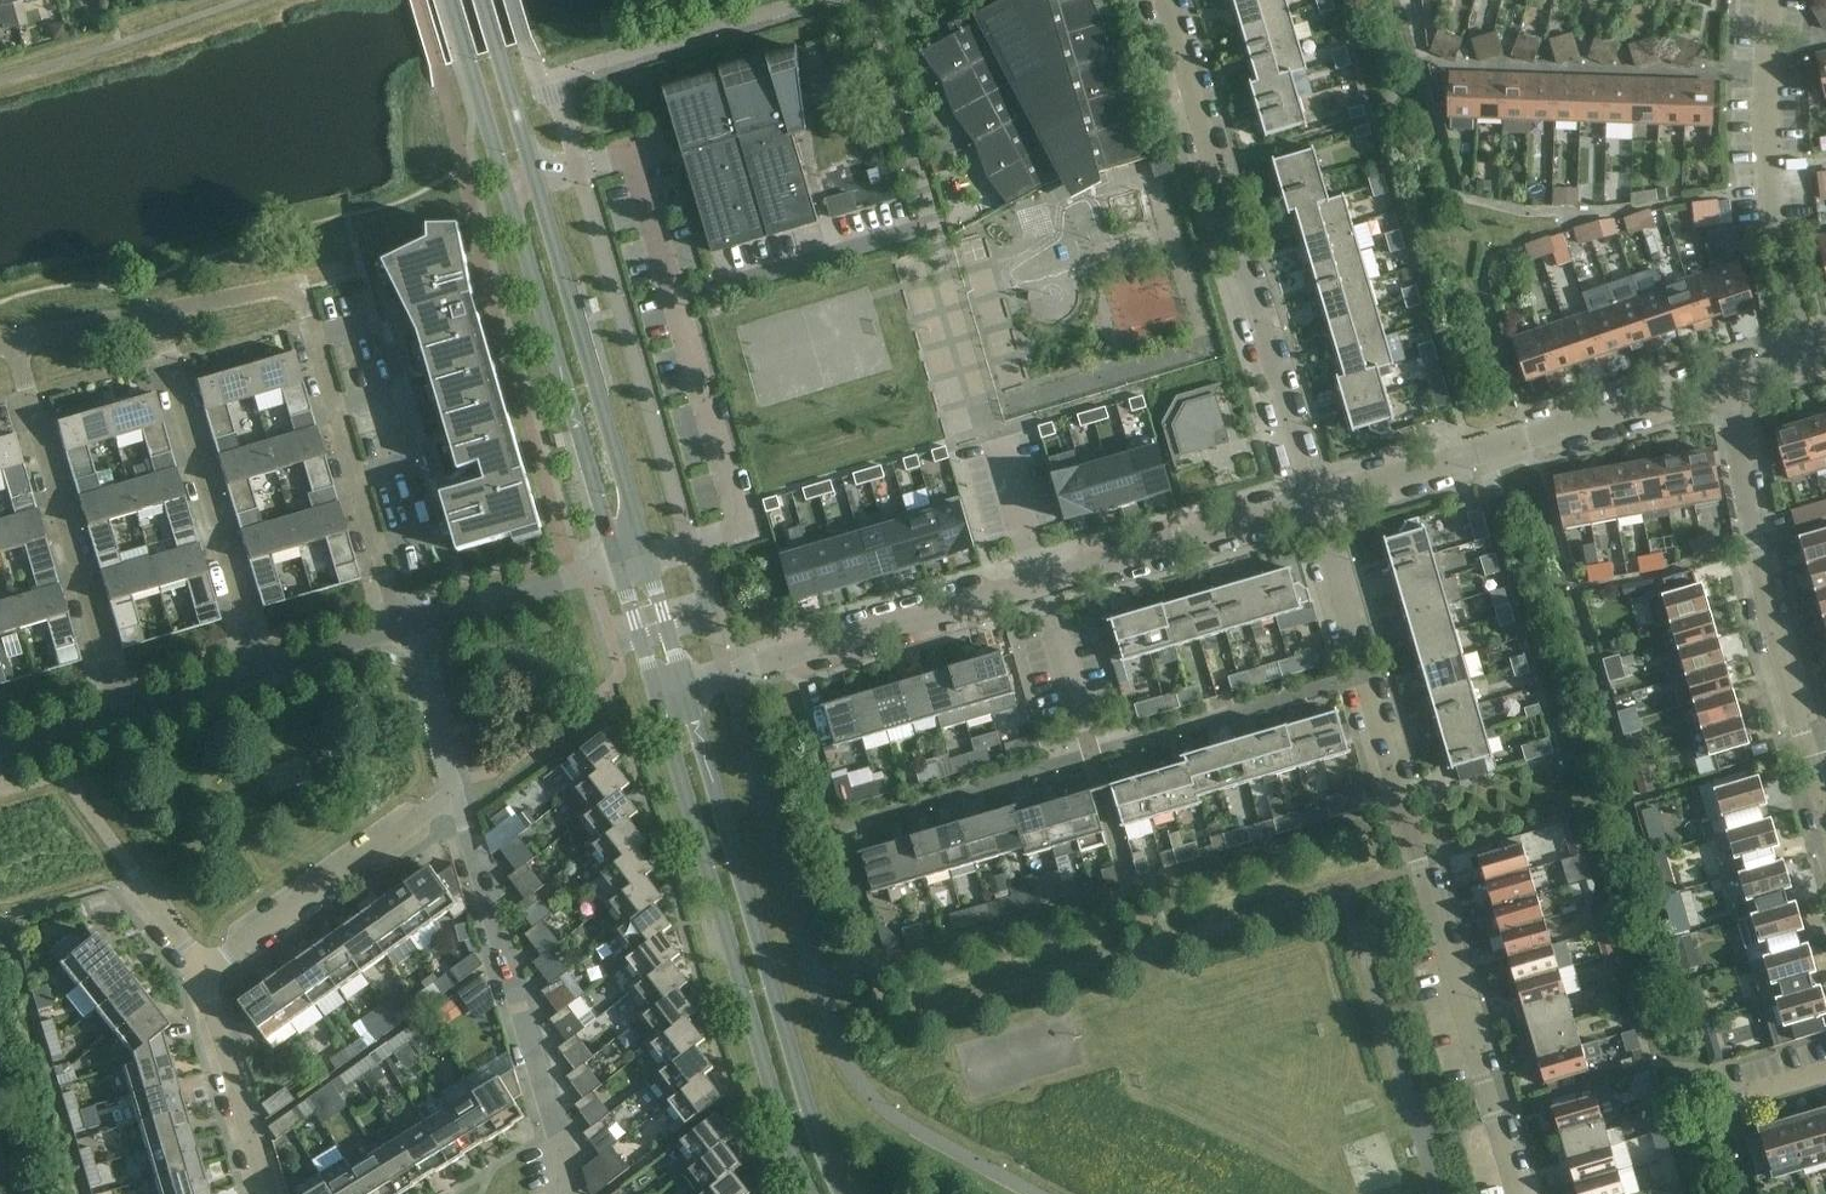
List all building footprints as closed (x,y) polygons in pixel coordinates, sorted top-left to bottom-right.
[(975,15),(979,21),(968,27),(963,17),(947,25),(953,35),(920,53),(921,54),(941,81),(942,82),(953,114),(954,116),(974,142),(975,144),(986,176),(987,177),(1007,204),(1007,206),(1060,178),(1071,200),(1102,183),(1096,173),(1143,160),(1142,158),(1128,128),(1128,126),(1123,93),(1123,91),(1109,61),(1108,59),(1104,26),(1103,24),(1092,0),(1003,0),(1000,1),(999,0),(983,0),(986,9),(975,15)] [(1241,27),(1290,13),(1286,0),(1233,0),(1241,27)] [(1334,10),(1332,0),(1317,5),(1320,14),(1334,10)] [(1825,11),(1825,0),(1812,9),(1816,17),(1825,11)] [(1825,29),(1825,12),(1825,11),(1816,17),(1824,30),(1825,29)] [(1290,13),(1241,27),(1249,55),(1298,40),(1290,13)] [(67,36),(63,23),(55,25),(52,32),(54,40),(67,36)] [(1439,31),(1431,51),(1439,55),(1443,44),(1447,34),(1439,31)] [(1487,36),(1490,46),(1493,57),(1502,54),(1495,33),(1487,36)] [(1517,41),(1527,45),(1537,49),(1541,41),(1520,33),(1517,41)] [(1461,40),(1447,34),(1443,44),(1457,50),(1461,40)] [(1553,49),(1563,46),(1574,43),(1571,34),(1550,41),(1553,49)] [(1472,40),(1476,51),(1490,46),(1487,36),(1472,40)] [(1596,37),(1588,57),(1597,60),(1600,50),(1604,40),(1596,37)] [(1674,46),(1685,50),(1695,54),(1698,46),(1678,38),(1674,46)] [(1644,42),(1647,52),(1650,63),(1659,60),(1653,39),(1644,42)] [(1249,55),(1257,82),(1258,83),(1291,73),(1292,74),(1307,69),(1298,40),(1249,55)] [(1619,45),(1604,40),(1600,50),(1615,55),(1619,45)] [(1517,41),(1512,55),(1522,59),(1527,45),(1517,41)] [(1630,46),(1633,56),(1647,52),(1644,42),(1630,46)] [(1574,43),(1563,46),(1568,61),(1578,57),(1574,43)] [(1457,50),(1443,44),(1439,55),(1453,60),(1457,50)] [(1537,49),(1527,45),(1522,59),(1532,63),(1537,49)] [(1493,57),(1490,46),(1476,51),(1479,61),(1493,57)] [(1563,46),(1553,49),(1557,64),(1568,61),(1563,46)] [(1669,61),(1679,64),(1685,50),(1674,46),(1669,61)] [(1330,51),(1333,61),(1348,56),(1345,47),(1330,51)] [(768,236),(818,221),(792,133),(806,129),(801,91),(811,88),(806,69),(799,71),(797,50),(770,58),(769,54),(719,69),(721,73),(664,89),(712,252),(768,235),(768,236)] [(1615,55),(1600,50),(1597,60),(1611,66),(1615,55)] [(1695,54),(1685,50),(1679,64),(1689,68),(1695,54)] [(1650,63),(1647,52),(1633,56),(1636,67),(1650,63)] [(1336,70),(1351,66),(1348,56),(1333,61),(1336,70)] [(1250,84),(1258,110),(1299,98),(1292,74),(1291,73),(1258,83),(1257,82),(1250,84)] [(1478,76),(1451,75),(1450,117),(1477,118),(1478,76)] [(1504,77),(1478,76),(1477,118),(1503,119),(1504,77)] [(1504,77),(1503,119),(1528,120),(1530,77),(1504,77)] [(1530,77),(1528,120),(1554,120),(1556,78),(1530,77)] [(1556,78),(1554,120),(1580,121),(1582,79),(1556,78)] [(1582,79),(1580,121),(1606,122),(1608,80),(1582,79)] [(1608,80),(1606,122),(1632,123),(1634,81),(1608,80)] [(1634,81),(1632,123),(1658,124),(1659,82),(1634,81)] [(1659,82),(1658,124),(1684,125),(1685,83),(1659,82)] [(1684,125),(1711,126),(1712,84),(1685,83),(1684,125)] [(1299,98),(1258,110),(1266,136),(1306,124),(1299,98)] [(1366,115),(1363,106),(1348,110),(1351,120),(1366,115)] [(1356,139),(1371,134),(1368,125),(1354,129),(1356,139)] [(1273,162),(1281,187),(1322,175),(1314,150),(1273,162)] [(1169,159),(1150,164),(1154,178),(1173,173),(1169,159)] [(1520,173),(1522,201),(1547,200),(1547,183),(1535,184),(1535,172),(1520,173)] [(1368,179),(1371,188),(1386,184),(1383,174),(1368,179)] [(1605,192),(1626,192),(1626,174),(1605,175),(1605,192)] [(1329,201),(1329,200),(1322,175),(1281,187),(1288,213),(1296,211),(1295,211),(1329,201)] [(1818,176),(1821,199),(1825,198),(1825,175),(1818,176)] [(1476,191),(1491,192),(1490,181),(1476,181),(1476,191)] [(1374,198),(1389,193),(1386,184),(1371,188),(1374,198)] [(1552,206),(1573,206),(1573,188),(1553,188),(1552,206)] [(1656,200),(1667,199),(1666,188),(1655,189),(1655,191),(1656,200)] [(1121,220),(1143,213),(1137,191),(1114,198),(1121,220)] [(851,194),(827,201),(832,217),(855,210),(851,194)] [(1296,211),(1304,238),(1352,224),(1344,195),(1329,200),(1329,201),(1295,211),(1296,211)] [(1720,224),(1717,202),(1702,204),(1705,226),(1720,224)] [(1702,204),(1693,205),(1696,228),(1705,226),(1702,204)] [(1648,211),(1637,215),(1642,230),(1653,226),(1648,211)] [(1637,215),(1626,219),(1631,233),(1642,230),(1637,215)] [(1587,226),(1591,241),(1602,237),(1598,223),(1587,226)] [(1312,266),(1361,252),(1352,224),(1304,238),(1312,266)] [(459,551),(542,527),(480,315),(471,318),(465,297),(474,295),(460,225),(429,225),(429,226),(436,226),(436,236),(384,262),(410,314),(419,311),(425,331),(419,333),(426,354),(432,352),(440,380),(434,382),(445,421),(452,419),(460,447),(454,449),(460,470),(481,463),(486,480),(442,493),(459,551)] [(1587,226),(1576,229),(1580,244),(1591,241),(1587,226)] [(1385,234),(1387,244),(1402,240),(1399,230),(1385,234)] [(1547,238),(1552,253),(1557,266),(1571,261),(1562,233),(1547,238)] [(1547,238),(1536,242),(1541,256),(1552,253),(1547,238)] [(1390,253),(1405,249),(1402,240),(1387,244),(1390,253)] [(1536,242),(1526,246),(1531,260),(1541,256),(1536,242)] [(1312,266),(1320,294),(1369,280),(1361,252),(1312,266)] [(1714,280),(1725,312),(1727,319),(1751,311),(1753,317),(1755,317),(1737,264),(1724,268),(1721,260),(1709,265),(1711,272),(1714,280)] [(1492,262),(1489,277),(1500,279),(1504,264),(1492,262)] [(1711,272),(1687,281),(1703,329),(1711,326),(1708,318),(1714,316),(1725,312),(1714,280),(1711,272)] [(1369,280),(1320,294),(1328,322),(1377,308),(1369,280)] [(1695,331),(1703,329),(1687,281),(1662,289),(1676,329),(1693,323),(1695,331)] [(1401,290),(1404,300),(1419,295),(1416,286),(1401,290)] [(1662,289),(1638,297),(1654,345),(1662,343),(1659,335),(1676,329),(1662,289)] [(1406,309),(1421,305),(1419,295),(1404,300),(1406,309)] [(1654,345),(1638,297),(1613,306),(1627,346),(1644,340),(1646,348),(1654,345)] [(1613,306),(1589,314),(1605,362),(1613,359),(1610,351),(1627,346),(1613,306)] [(1328,322),(1336,350),(1385,336),(1377,308),(1328,322)] [(1564,322),(1578,362),(1594,357),(1597,365),(1605,362),(1589,314),(1564,322)] [(1564,322),(1539,331),(1556,379),(1564,376),(1561,368),(1578,362),(1564,322)] [(1548,382),(1556,379),(1539,331),(1514,339),(1532,392),(1534,392),(1529,379),(1545,373),(1548,382)] [(1394,364),(1385,336),(1336,350),(1344,377),(1345,378),(1378,368),(1379,369),(1388,366),(1394,364)] [(1417,346),(1420,355),(1435,351),(1432,342),(1417,346)] [(1423,365),(1438,360),(1435,351),(1420,355),(1423,365)] [(311,412),(293,352),(244,366),(253,395),(280,387),(289,418),(311,412)] [(244,366),(196,381),(213,441),(235,434),(226,403),(253,395),(244,366)] [(1388,366),(1379,369),(1378,368),(1345,378),(1344,377),(1337,379),(1345,405),(1386,393),(1381,378),(1391,375),(1388,366)] [(1436,409),(1451,404),(1442,376),(1428,381),(1436,409)] [(1182,455),(1218,445),(1218,443),(1216,443),(1214,438),(1217,432),(1223,431),(1224,432),(1225,432),(1214,396),(1213,396),(1210,386),(1176,396),(1162,423),(1171,454),(1181,451),(1182,455)] [(154,393),(105,408),(113,436),(141,429),(150,459),(171,453),(154,393)] [(1393,419),(1386,393),(1345,405),(1352,431),(1368,426),(1370,432),(1379,436),(1392,432),(1389,420),(1393,419)] [(1146,405),(1144,396),(1130,400),(1132,409),(1146,405)] [(1092,411),(1095,420),(1109,416),(1106,407),(1092,411)] [(105,408),(56,422),(74,482),(95,475),(86,444),(113,436),(105,408)] [(1095,420),(1092,411),(1078,415),(1081,424),(1095,420)] [(1802,425),(1815,470),(1825,467),(1825,418),(1802,425)] [(1053,422),(1039,426),(1042,436),(1056,432),(1053,422)] [(1790,477),(1815,470),(1802,425),(1776,433),(1790,477)] [(317,427),(267,442),(275,471),(302,463),(311,493),(311,494),(333,487),(316,429),(318,428),(317,427)] [(15,516),(36,510),(14,434),(0,438),(0,470),(1,469),(15,516)] [(248,479),(275,471),(267,442),(266,442),(250,447),(216,457),(216,458),(218,457),(235,516),(257,510),(248,479)] [(1131,450),(1145,497),(1171,489),(1157,443),(1131,450)] [(935,460),(949,456),(946,447),(932,451),(935,460)] [(1145,497),(1131,450),(1106,458),(1119,504),(1145,497)] [(1693,502),(1694,502),(1719,498),(1711,452),(1685,457),(1693,502)] [(906,468),(920,464),(918,455),(904,459),(906,468)] [(1667,507),(1693,502),(1685,457),(1659,461),(1667,507)] [(1119,504),(1106,458),(1081,465),(1094,512),(1119,504)] [(1642,512),(1667,507),(1659,461),(1634,466),(1642,512)] [(1094,512),(1081,465),(1054,473),(1068,519),(1094,512)] [(881,466),(867,470),(870,479),(884,475),(881,466)] [(1616,516),(1642,512),(1634,466),(1608,470),(1616,516)] [(178,468),(127,483),(136,512),(163,504),(172,535),(193,528),(176,470),(178,470),(178,468)] [(856,483),(870,479),(867,470),(854,474),(856,483)] [(1591,521),(1616,516),(1608,470),(1582,475),(1591,521)] [(78,497),(100,491),(95,475),(74,482),(78,497)] [(1582,475),(1556,480),(1564,526),(1591,521),(1582,475)] [(817,485),(820,494),(834,490),(831,480),(817,485)] [(108,520),(136,512),(127,483),(100,491),(78,497),(76,498),(77,499),(79,499),(96,557),(117,551),(108,520)] [(806,498),(820,494),(817,485),(803,489),(806,498)] [(306,495),(311,511),(338,503),(333,487),(311,494),(311,493),(306,495)] [(763,500),(766,510),(780,506),(777,496),(763,500)] [(933,508),(947,555),(974,547),(960,501),(933,508)] [(1796,526),(1825,517),(1825,506),(1825,501),(1791,511),(1796,526)] [(340,502),(338,503),(311,511),(289,517),(297,546),(325,538),(334,569),(355,563),(338,504),(340,504),(340,502)] [(947,555),(933,508),(908,516),(922,562),(947,555)] [(0,520),(0,552),(23,545),(32,576),(54,569),(37,511),(39,510),(38,509),(36,510),(15,516),(0,520)] [(1467,514),(1475,542),(1490,538),(1482,510),(1467,514)] [(908,516),(883,523),(897,570),(922,562),(908,516)] [(238,533),(240,533),(258,591),(279,585),(270,554),(297,546),(289,517),(238,532),(238,533)] [(1385,540),(1392,566),(1433,554),(1426,528),(1421,530),(1418,518),(1405,522),(1399,530),(1401,536),(1385,540)] [(883,523),(858,531),(872,577),(897,570),(883,523)] [(1807,565),(1825,560),(1825,530),(1799,538),(1807,565)] [(847,584),(872,577),(858,531),(833,538),(847,584)] [(1710,533),(1699,538),(1705,552),(1716,547),(1710,533)] [(808,545),(822,592),(847,584),(833,538),(808,545)] [(1695,556),(1705,552),(1699,538),(1689,542),(1695,556)] [(200,543),(149,558),(158,587),(185,579),(194,610),(216,604),(198,545),(200,545),(200,543)] [(795,600),(822,592),(808,545),(781,553),(795,600)] [(96,557),(100,573),(122,566),(117,551),(96,557)] [(1480,558),(1482,567),(1497,563),(1495,553),(1480,558)] [(1433,554),(1392,566),(1400,592),(1441,580),(1433,554)] [(1653,571),(1664,569),(1661,554),(1650,556),(1653,571)] [(1642,573),(1653,571),(1650,556),(1639,558),(1642,573)] [(101,574),(118,632),(140,626),(130,595),(158,587),(149,558),(122,566),(100,573),(98,573),(99,575),(101,574)] [(1825,589),(1825,560),(1807,565),(1815,592),(1825,589)] [(334,569),(338,586),(360,579),(355,563),(334,569)] [(1482,567),(1485,576),(1500,572),(1497,563),(1482,567)] [(1610,563),(1599,565),(1602,580),(1613,578),(1610,563)] [(1590,582),(1602,580),(1599,565),(1588,567),(1590,582)] [(1289,568),(1263,576),(1275,617),(1301,609),(1300,605),(1312,601),(1308,589),(1299,583),(1294,584),(1289,568)] [(1670,623),(1710,612),(1702,584),(1697,586),(1693,571),(1662,579),(1667,595),(1648,600),(1656,627),(1670,623)] [(1250,624),(1275,617),(1263,576),(1238,583),(1250,624)] [(1400,592),(1407,617),(1448,605),(1441,580),(1400,592)] [(1238,583),(1213,591),(1225,632),(1250,624),(1238,583)] [(60,584),(10,599),(18,628),(45,620),(54,651),(76,645),(59,586),(61,586),(60,584)] [(1823,618),(1825,617),(1825,589),(1815,592),(1823,618)] [(1188,598),(1200,639),(1225,632),(1213,591),(1188,598)] [(1188,598),(1163,606),(1175,647),(1200,639),(1188,598)] [(18,628),(10,599),(0,602),(0,634),(18,628)] [(1494,608),(1497,617),(1512,613),(1509,604),(1494,608)] [(1448,605),(1407,617),(1414,642),(1455,630),(1448,605)] [(1163,606),(1138,613),(1150,654),(1175,647),(1163,606)] [(1678,650),(1718,638),(1710,612),(1670,623),(1678,650)] [(1150,654),(1138,613),(1112,621),(1124,662),(1150,654)] [(1497,617),(1500,627),(1515,622),(1512,613),(1497,617)] [(139,626),(118,632),(123,649),(144,643),(139,626)] [(1414,642),(1422,667),(1463,655),(1455,630),(1414,642)] [(1678,650),(1686,676),(1725,665),(1718,638),(1678,650)] [(1315,651),(1287,659),(1292,674),(1319,666),(1315,651)] [(1002,653),(1000,653),(976,661),(992,714),(1017,707),(1002,653)] [(1509,658),(1512,668),(1527,663),(1524,654),(1509,658)] [(1463,655),(1422,667),(1429,692),(1470,680),(1463,655)] [(1602,660),(1605,671),(1622,666),(1619,655),(1602,660)] [(1292,674),(1287,659),(1261,667),(1265,683),(1282,678),(1282,677),(1292,674)] [(976,661),(951,668),(967,722),(992,714),(976,661)] [(1527,663),(1512,668),(1515,677),(1530,673),(1527,663)] [(4,684),(13,681),(8,665),(0,667),(0,685),(4,684)] [(1725,665),(1686,676),(1694,703),(1733,691),(1725,665)] [(1605,671),(1609,683),(1626,678),(1622,666),(1605,671)] [(1261,667),(1237,674),(1242,689),(1251,686),(1251,687),(1265,683),(1261,667)] [(951,668),(950,668),(926,675),(938,716),(941,729),(967,722),(951,668)] [(1242,689),(1237,674),(1228,677),(1232,692),(1242,689)] [(926,675),(901,683),(900,683),(913,724),(938,716),(926,675)] [(1429,692),(1437,717),(1478,705),(1470,680),(1429,692)] [(900,683),(875,690),(887,731),(913,724),(900,683)] [(1199,685),(1187,689),(1192,704),(1203,700),(1199,685)] [(1187,689),(1176,692),(1180,707),(1192,704),(1187,689)] [(875,690),(851,697),(850,698),(862,739),(887,731),(875,690)] [(1694,703),(1701,729),(1741,718),(1733,691),(1694,703)] [(1134,705),(1139,720),(1166,711),(1162,696),(1134,705)] [(850,698),(849,698),(824,705),(836,746),(862,739),(850,698)] [(1542,714),(1539,704),(1524,709),(1527,718),(1542,714)] [(1437,717),(1444,742),(1485,730),(1478,705),(1437,717)] [(1617,713),(1621,724),(1638,719),(1634,708),(1617,713)] [(1337,712),(1311,719),(1323,760),(1349,753),(1337,712)] [(1714,755),(1719,771),(1749,762),(1744,747),(1749,745),(1741,718),(1701,729),(1701,730),(1690,733),(1698,759),(1709,756),(1710,757),(1714,755)] [(1286,727),(1298,768),(1323,760),(1311,719),(1286,727)] [(1638,719),(1621,724),(1624,736),(1641,731),(1638,719)] [(1286,727),(1261,734),(1273,775),(1298,768),(1286,727)] [(1485,730),(1444,742),(1452,768),(1493,756),(1485,730)] [(572,793),(614,762),(622,755),(605,732),(563,764),(575,780),(567,787),(572,793)] [(1041,748),(1037,734),(1004,744),(1008,758),(1041,748)] [(1236,742),(1248,783),(1273,775),(1261,734),(1236,742)] [(1521,747),(1525,761),(1553,753),(1549,738),(1521,747)] [(1236,742),(1211,749),(1223,790),(1248,783),(1236,742)] [(980,766),(991,763),(987,748),(975,752),(980,766)] [(1198,797),(1223,790),(1211,749),(1185,757),(1187,764),(1188,764),(1198,797)] [(980,766),(975,752),(963,755),(968,770),(980,766)] [(614,762),(572,793),(584,809),(575,815),(580,822),(622,790),(631,784),(614,762)] [(925,766),(929,781),(939,778),(934,764),(925,766)] [(1188,764),(1187,764),(1163,771),(1175,812),(1201,804),(1198,797),(1188,764)] [(929,781),(925,766),(916,769),(920,784),(929,781)] [(1163,771),(1137,778),(1150,819),(1175,812),(1163,771)] [(1636,777),(1641,793),(1654,789),(1650,774),(1636,777)] [(875,781),(865,784),(852,788),(848,775),(833,779),(841,807),(879,796),(875,781)] [(1725,817),(1728,831),(1733,830),(1734,830),(1764,821),(1760,807),(1767,805),(1759,777),(1714,790),(1722,818),(1725,817)] [(884,778),(875,781),(879,796),(888,793),(884,778)] [(1137,778),(1112,786),(1124,827),(1150,819),(1137,778)] [(584,844),(589,850),(630,818),(639,812),(622,790),(580,822),(592,837),(584,844)] [(1091,792),(1066,799),(1065,800),(1081,852),(1107,844),(1091,792)] [(1365,808),(1368,808),(1363,793),(1336,801),(1340,816),(1365,808)] [(1065,800),(1040,807),(1052,848),(1056,859),(1081,852),(1065,800)] [(1336,801),(1310,809),(1314,823),(1331,819),(1340,816),(1336,801)] [(1014,807),(988,815),(1000,855),(1024,848),(1025,848),(1015,814),(1016,814),(1014,807)] [(1040,807),(1016,814),(1015,814),(1025,848),(1024,848),(1027,855),(1052,848),(1040,807)] [(491,819),(497,826),(497,827),(512,815),(506,808),(491,819)] [(1297,812),(1285,816),(1289,831),(1301,827),(1297,812)] [(988,815),(964,822),(963,822),(975,863),(1000,855),(988,815)] [(1242,816),(1233,819),(1236,829),(1245,826),(1242,816)] [(1289,831),(1285,816),(1273,819),(1278,834),(1289,831)] [(647,841),(630,818),(589,850),(601,866),(592,872),(597,878),(639,847),(647,841)] [(1574,819),(1562,823),(1572,857),(1584,854),(1574,819)] [(1744,867),(1746,872),(1776,863),(1772,849),(1779,847),(1771,819),(1764,821),(1734,830),(1733,830),(1728,831),(1726,832),(1727,832),(1713,836),(1723,873),(1744,867)] [(963,822),(938,829),(950,870),(975,863),(963,822)] [(1665,840),(1661,825),(1646,829),(1650,844),(1665,840)] [(1246,827),(1235,831),(1239,845),(1251,842),(1246,827)] [(1537,833),(1541,849),(1562,844),(1558,827),(1537,833)] [(913,837),(925,878),(950,870),(938,829),(913,837)] [(1169,835),(1173,849),(1183,846),(1179,831),(1169,835)] [(1239,845),(1235,831),(1223,834),(1227,849),(1239,845)] [(1532,868),(1529,869),(1520,836),(1487,846),(1489,853),(1473,858),(1476,868),(1481,866),(1485,882),(1483,883),(1532,869),(1532,868)] [(500,848),(505,855),(506,856),(521,845),(515,837),(500,848)] [(913,837),(887,844),(900,885),(925,878),(913,837)] [(1196,842),(1185,845),(1189,860),(1201,857),(1196,842)] [(899,885),(900,885),(887,844),(861,852),(866,866),(871,884),(874,893),(887,889),(891,902),(903,899),(899,885)] [(1189,860),(1185,845),(1183,846),(1173,849),(1177,864),(1189,860)] [(605,907),(647,875),(656,869),(639,847),(597,878),(588,885),(605,907)] [(1584,854),(1572,857),(1580,883),(1582,882),(1591,879),(1584,854)] [(1146,857),(1134,860),(1138,875),(1150,872),(1146,857)] [(1754,900),(1758,913),(1758,914),(1789,905),(1788,904),(1784,891),(1791,889),(1783,860),(1776,863),(1746,872),(1739,874),(1747,902),(1754,900)] [(406,882),(434,921),(449,911),(455,919),(468,909),(454,862),(452,863),(453,865),(438,875),(431,866),(420,873),(420,872),(406,882)] [(529,873),(523,865),(508,877),(514,884),(529,873)] [(865,886),(871,884),(866,866),(859,868),(865,886)] [(1118,881),(1113,866),(1101,870),(1106,885),(1118,881)] [(1488,909),(1537,895),(1530,870),(1532,870),(1532,869),(1483,883),(1484,884),(1486,883),(1490,899),(1485,900),(1488,909)] [(1010,889),(1008,881),(1004,870),(990,875),(995,893),(1010,889)] [(609,929),(614,935),(655,904),(664,897),(647,875),(605,907),(617,922),(609,929)] [(1067,896),(1078,893),(1074,878),(1062,881),(1067,896)] [(1591,879),(1582,882),(1587,901),(1597,898),(1591,879)] [(1067,896),(1062,881),(1051,885),(1055,900),(1067,896)] [(434,921),(406,882),(392,892),(393,893),(383,900),(410,938),(434,921)] [(1673,882),(1658,886),(1661,897),(1676,893),(1673,882)] [(1541,907),(1555,904),(1552,888),(1538,890),(1541,907)] [(1025,893),(1029,907),(1040,904),(1036,889),(1025,893)] [(532,894),(528,896),(517,905),(517,906),(522,913),(537,902),(532,894)] [(1544,919),(1537,895),(1488,909),(1490,918),(1496,917),(1500,932),(1498,933),(1547,919),(1547,918),(1544,919)] [(991,919),(1017,911),(1012,896),(987,904),(991,919)] [(383,900),(373,907),(372,906),(359,916),(387,955),(410,938),(383,900)] [(1795,902),(1788,904),(1789,905),(1758,914),(1758,913),(1751,915),(1751,917),(1737,920),(1743,937),(1759,944),(1766,942),(1770,955),(1771,956),(1801,947),(1801,946),(1797,933),(1804,931),(1795,902)] [(672,926),(655,904),(614,935),(626,951),(617,957),(622,964),(664,932),(672,926)] [(1584,920),(1592,918),(1593,921),(1603,918),(1598,904),(1589,907),(1581,910),(1584,920)] [(966,926),(978,923),(974,908),(962,911),(966,926)] [(966,926),(962,911),(950,915),(955,929),(966,926)] [(336,934),(363,972),(387,955),(359,916),(345,925),(346,926),(336,934)] [(1503,959),(1552,945),(1544,921),(1547,920),(1547,919),(1498,933),(1499,934),(1501,934),(1505,949),(1500,951),(1503,959)] [(531,941),(535,939),(546,930),(540,922),(525,934),(531,941)] [(921,923),(912,926),(916,941),(925,938),(922,927),(921,923)] [(916,941),(912,926),(902,929),(907,944),(916,941)] [(1610,943),(1606,929),(1596,932),(1601,946),(1610,943)] [(441,963),(457,952),(441,930),(425,941),(441,963)] [(625,986),(630,992),(672,961),(681,954),(668,937),(664,932),(622,964),(634,979),(625,986)] [(49,951),(77,987),(115,956),(104,943),(103,944),(95,934),(80,946),(70,934),(49,951)] [(311,949),(339,989),(363,972),(336,934),(326,941),(325,940),(311,949)] [(1776,999),(1783,997),(1783,998),(1813,989),(1813,988),(1809,974),(1816,972),(1808,944),(1801,946),(1801,947),(1771,956),(1770,955),(1750,961),(1762,1004),(1776,1000),(1776,999)] [(1552,945),(1503,959),(1505,968),(1510,967),(1515,982),(1513,983),(1513,984),(1562,969),(1561,969),(1559,969),(1552,945)] [(298,960),(288,967),(316,1006),(324,1018),(348,1001),(339,989),(311,949),(297,959),(298,960)] [(533,962),(539,969),(539,970),(554,958),(548,951),(533,962)] [(475,953),(463,962),(451,970),(460,982),(484,965),(475,953)] [(1594,968),(1606,964),(1608,971),(1617,968),(1613,954),(1604,957),(1591,961),(1594,968)] [(95,1009),(128,983),(132,980),(124,970),(125,969),(115,956),(77,987),(95,1009)] [(689,982),(672,961),(630,992),(642,1008),(634,1014),(639,1021),(680,989),(689,982)] [(277,973),(264,983),(292,1023),(316,1006),(288,967),(278,974),(277,973)] [(1517,1010),(1566,995),(1559,971),(1562,970),(1562,969),(1513,984),(1515,984),(1520,999),(1515,1001),(1517,1010)] [(447,974),(434,983),(442,995),(455,985),(447,974)] [(482,975),(458,992),(467,1004),(490,988),(482,975)] [(1624,994),(1620,978),(1610,981),(1614,996),(1624,994)] [(542,990),(547,998),(548,998),(562,987),(557,979),(542,990)] [(140,989),(139,990),(132,980),(128,983),(95,1009),(113,1032),(151,1002),(140,989)] [(250,993),(251,994),(240,1001),(267,1040),(292,1023),(264,983),(250,993)] [(442,995),(434,983),(421,992),(429,1004),(442,995)] [(31,990),(36,1010),(52,1006),(46,986),(31,990)] [(1783,997),(1776,999),(1776,1000),(1762,1004),(1775,1047),(1825,1032),(1821,1016),(1825,1015),(1825,1006),(1820,986),(1813,988),(1813,989),(1783,998),(1783,997)] [(642,1042),(647,1049),(689,1017),(697,1011),(680,989),(639,1021),(651,1036),(642,1042)] [(439,1022),(458,1008),(448,995),(429,1009),(439,1022)] [(1576,1019),(1574,1020),(1566,995),(1517,1010),(1520,1019),(1525,1017),(1530,1033),(1528,1033),(1528,1034),(1576,1020),(1576,1019)] [(131,1055),(133,1062),(133,1063),(168,1053),(162,1031),(168,1026),(160,1016),(161,1015),(151,1002),(113,1032),(131,1055)] [(409,1004),(393,1015),(400,1024),(416,1013),(409,1004)] [(1632,1018),(1628,1004),(1619,1007),(1623,1021),(1632,1018)] [(556,1027),(571,1015),(565,1008),(550,1019),(556,1027)] [(400,1024),(393,1015),(378,1026),(384,1036),(400,1024)] [(650,1071),(655,1077),(697,1046),(706,1039),(689,1017),(647,1049),(659,1064),(650,1071)] [(40,1023),(46,1043),(57,1039),(51,1019),(40,1023)] [(426,1030),(419,1020),(403,1031),(410,1041),(412,1039),(426,1030)] [(1528,1035),(1530,1034),(1535,1049),(1530,1051),(1532,1060),(1581,1045),(1574,1021),(1577,1020),(1576,1020),(1528,1034),(1528,1035)] [(410,1041),(403,1031),(387,1043),(394,1052),(408,1042),(410,1041)] [(573,1036),(570,1038),(558,1047),(564,1055),(579,1044),(573,1036)] [(168,1045),(183,1098),(208,1091),(194,1037),(168,1045)] [(362,1037),(346,1049),(353,1058),(369,1047),(362,1037)] [(63,1059),(57,1039),(46,1043),(52,1063),(63,1059)] [(1596,1041),(1581,1045),(1532,1060),(1535,1069),(1540,1067),(1544,1083),(1542,1084),(1543,1085),(1589,1072),(1591,1071),(1591,1069),(1588,1070),(1585,1060),(1600,1056),(1596,1041)] [(647,1084),(664,1106),(705,1074),(714,1068),(697,1046),(655,1077),(656,1078),(647,1084)] [(1645,1063),(1641,1048),(1631,1051),(1636,1065),(1645,1063)] [(353,1058),(346,1049),(330,1060),(337,1069),(353,1058)] [(1711,1065),(1720,1062),(1724,1061),(1722,1053),(1715,1049),(1707,1051),(1711,1065)] [(175,1081),(171,1070),(173,1069),(168,1053),(133,1063),(133,1062),(121,1066),(129,1095),(175,1081)] [(355,1065),(362,1075),(378,1064),(371,1054),(355,1065)] [(582,1064),(579,1067),(567,1076),(573,1083),(588,1072),(582,1064)] [(355,1065),(340,1077),(346,1086),(362,1075),(355,1065)] [(370,1088),(386,1077),(378,1066),(362,1076),(370,1088)] [(513,1069),(475,1092),(500,1134),(515,1125),(514,1124),(525,1117),(515,1100),(523,1095),(515,1069),(513,1069)] [(1647,1070),(1633,1075),(1643,1109),(1648,1107),(1648,1108),(1658,1105),(1647,1070)] [(723,1097),(709,1079),(705,1074),(664,1106),(676,1122),(668,1129),(673,1135),(723,1097)] [(129,1095),(138,1123),(184,1109),(180,1093),(178,1093),(175,1081),(129,1095)] [(1575,1093),(1577,1100),(1547,1109),(1550,1119),(1555,1117),(1559,1134),(1603,1121),(1604,1121),(1617,1117),(1608,1084),(1575,1093)] [(263,1104),(271,1116),(295,1099),(286,1087),(263,1104)] [(311,1097),(319,1109),(332,1099),(324,1088),(311,1097)] [(61,1094),(67,1113),(78,1110),(72,1091),(61,1094)] [(486,1142),(500,1134),(475,1092),(450,1108),(475,1148),(485,1141),(486,1142)] [(575,1104),(576,1105),(581,1112),(596,1100),(590,1093),(575,1104)] [(319,1109),(311,1097),(298,1106),(306,1118),(319,1109)] [(1658,1105),(1648,1108),(1652,1122),(1648,1123),(1651,1134),(1665,1130),(1658,1105)] [(450,1108),(425,1123),(451,1164),(465,1155),(464,1154),(475,1148),(450,1108)] [(191,1137),(188,1125),(189,1125),(184,1109),(138,1123),(146,1150),(191,1137)] [(1825,1148),(1825,1109),(1816,1114),(1825,1148)] [(83,1128),(78,1110),(67,1113),(72,1132),(83,1128)] [(302,1122),(293,1110),(269,1127),(278,1139),(302,1122)] [(734,1136),(717,1114),(675,1145),(688,1161),(679,1168),(684,1175),(726,1143),(734,1136)] [(1802,1170),(1825,1163),(1825,1148),(1816,1114),(1801,1122),(1798,1117),(1788,1122),(1802,1170)] [(598,1121),(595,1124),(583,1133),(584,1133),(589,1140),(604,1129),(598,1121)] [(1559,1134),(1560,1134),(1564,1150),(1559,1151),(1562,1160),(1611,1146),(1625,1142),(1621,1127),(1607,1131),(1604,1121),(1603,1121),(1559,1134)] [(1802,1170),(1788,1122),(1773,1131),(1770,1125),(1745,1139),(1746,1140),(1757,1176),(1771,1172),(1773,1179),(1802,1170)] [(451,1164),(425,1123),(401,1138),(425,1178),(436,1172),(436,1173),(451,1164)] [(1665,1130),(1651,1134),(1658,1159),(1672,1155),(1665,1130)] [(149,1161),(154,1178),(201,1165),(196,1149),(195,1149),(191,1137),(146,1150),(134,1154),(137,1165),(149,1161)] [(376,1153),(401,1193),(402,1193),(415,1186),(415,1184),(425,1178),(401,1138),(376,1153)] [(734,1171),(743,1165),(726,1143),(684,1175),(696,1190),(691,1193),(704,1193),(734,1171)] [(582,1168),(590,1193),(596,1193),(629,1168),(612,1146),(582,1168)] [(1611,1146),(1562,1160),(1564,1169),(1569,1168),(1574,1184),(1618,1171),(1611,1146)] [(89,1147),(78,1150),(83,1169),(94,1166),(89,1147)] [(376,1153),(351,1168),(367,1193),(401,1193),(376,1153)] [(1672,1155),(1658,1159),(1664,1178),(1678,1174),(1672,1155)] [(326,1183),(333,1193),(367,1193),(351,1168),(345,1158),(320,1173),(326,1183)] [(204,1181),(206,1181),(201,1165),(154,1178),(159,1193),(205,1193),(208,1193),(204,1181)] [(94,1166),(83,1169),(89,1187),(100,1184),(94,1166)] [(704,1193),(750,1193),(751,1193),(740,1179),(739,1177),(738,1176),(734,1171),(704,1193)] [(1618,1171),(1574,1184),(1577,1193),(1625,1193),(1618,1171)] [(1680,1180),(1666,1185),(1669,1193),(1684,1193),(1680,1180)] [(326,1183),(309,1193),(333,1193),(326,1183)]
